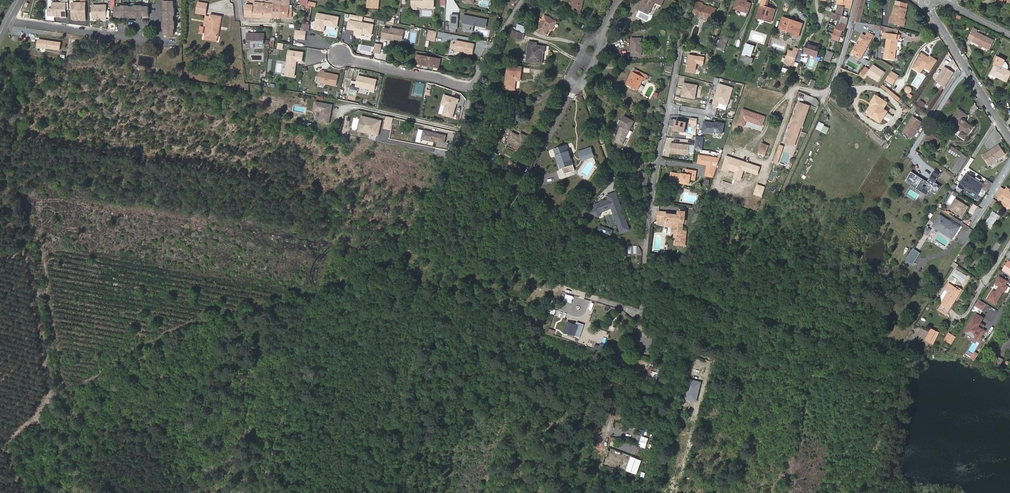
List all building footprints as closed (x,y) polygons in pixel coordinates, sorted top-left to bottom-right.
[(379,0),(368,0),(367,8),(379,8),(379,0)] [(583,0),(570,0),(568,10),(580,13),(583,0)] [(664,0),(644,0),(639,9),(649,14),(655,2),(661,5),(664,0)] [(751,3),(747,2),(743,1),(743,0),(737,0),(734,8),(748,13),(751,3)] [(775,10),(767,7),(765,6),(767,0),(763,0),(757,18),(765,20),(765,18),(772,21),(775,10)] [(853,0),(835,0),(834,4),(838,5),(845,7),(851,9),(853,0)] [(853,21),(855,22),(859,22),(860,23),(863,9),(866,0),(858,0),(856,7),(853,21)] [(716,10),(717,8),(715,8),(714,9),(712,8),(713,7),(709,5),(708,7),(703,5),(703,3),(697,1),(693,12),(698,14),(697,18),(712,23),(714,19),(713,18),(715,13),(716,10)] [(904,18),(907,8),(906,8),(900,7),(901,2),(896,1),(895,6),(895,5),(892,16),(891,19),(890,19),(889,22),(900,25),(902,18),(904,18)] [(174,8),(174,2),(165,2),(165,8),(165,9),(166,9),(166,13),(175,14),(175,8),(174,8)] [(66,17),(66,3),(53,3),(53,16),(62,16),(62,17),(66,17)] [(86,20),(86,3),(76,3),(76,9),(72,9),(73,19),(81,19),(81,20),(86,20)] [(272,17),(273,4),(264,3),(259,3),(259,6),(258,17),(272,17)] [(280,17),(282,5),(273,4),(272,17),(280,17)] [(107,20),(106,5),(93,5),(93,18),(102,18),(102,20),(107,20)] [(258,17),(259,6),(254,5),(246,5),(245,17),(258,17)] [(292,9),(292,5),(290,5),(282,5),(280,17),(291,18),(292,9)] [(845,7),(838,5),(836,13),(841,15),(843,16),(844,10),(845,7)] [(149,16),(149,7),(142,7),(142,6),(135,6),(135,7),(129,7),(129,6),(122,6),(122,7),(115,7),(115,16),(122,16),(122,15),(129,15),(129,16),(135,16),(136,16),(136,15),(142,15),(142,16),(149,16)] [(839,21),(841,15),(836,13),(833,12),(831,19),(838,21),(839,21)] [(174,21),(174,15),(175,15),(175,14),(166,13),(166,15),(165,15),(165,22),(166,22),(166,28),(165,28),(165,35),(174,35),(174,28),(175,28),(175,21),(174,21)] [(326,26),(337,28),(339,17),(317,13),(314,30),(324,32),(326,26)] [(459,15),(452,15),(451,28),(458,29),(459,15)] [(464,15),(463,18),(466,19),(464,28),(472,30),(473,22),(479,23),(479,26),(483,27),(484,24),(487,25),(488,20),(475,17),(475,18),(468,16),(468,15),(464,15)] [(552,29),(557,22),(545,15),(543,19),(541,18),(539,22),(541,23),(537,30),(546,34),(549,28),(552,29)] [(847,24),(849,18),(843,16),(841,15),(839,21),(847,24)] [(798,37),(803,24),(791,20),(791,21),(783,19),(780,28),(795,33),(794,35),(798,37)] [(220,26),(221,22),(210,20),(209,25),(209,27),(207,27),(205,35),(218,37),(219,29),(218,29),(219,26),(220,26)] [(372,35),(374,25),(349,20),(348,28),(355,30),(354,35),(362,36),(363,34),(372,35)] [(839,41),(843,30),(844,30),(847,24),(839,21),(838,21),(833,34),(832,38),(839,41)] [(525,32),(526,27),(518,24),(516,31),(523,33),(525,32)] [(391,30),(384,28),(382,38),(392,40),(392,39),(394,39),(402,41),(404,30),(391,28),(391,30)] [(990,50),(994,41),(977,32),(978,30),(973,28),(968,38),(973,40),(972,41),(979,44),(982,46),(990,50)] [(294,38),(305,39),(306,31),(304,31),(296,30),(294,38)] [(522,39),(524,33),(523,33),(516,31),(513,30),(511,36),(522,39)] [(861,58),(874,36),(867,32),(865,35),(862,33),(858,40),(859,41),(858,42),(859,43),(858,45),(857,45),(856,46),(855,46),(851,53),(852,53),(861,58)] [(264,44),(264,33),(247,33),(247,47),(255,47),(255,44),(264,44)] [(897,47),(899,35),(897,35),(888,34),(888,33),(887,38),(884,58),(894,59),(896,47),(897,47)] [(724,52),(729,36),(723,34),(717,49),(724,52)] [(38,48),(62,50),(63,41),(39,39),(38,48)] [(642,56),(641,39),(632,39),(632,56),(642,56)] [(475,44),(457,41),(455,50),(473,54),(475,44)] [(542,63),(543,53),(542,53),(542,52),(543,52),(544,52),(545,47),(536,46),(537,43),(529,42),(527,61),(542,63)] [(817,57),(820,46),(808,43),(804,53),(817,57)] [(754,58),(751,57),(755,46),(748,44),(746,48),(748,48),(744,61),(752,64),(754,58)] [(794,66),(799,49),(795,47),(793,52),(788,50),(784,63),(794,66)] [(304,53),(289,50),(286,68),(295,70),(296,64),(296,63),(296,61),(297,61),(302,62),(304,53)] [(830,63),(834,53),(828,51),(824,60),(830,63)] [(930,71),(937,60),(930,56),(929,58),(922,53),(913,68),(920,73),(924,67),(930,71)] [(439,67),(440,60),(422,56),(422,59),(417,58),(416,63),(439,67)] [(1008,68),(1008,65),(1006,63),(1004,62),(1005,60),(998,57),(996,61),(994,65),(995,65),(991,74),(1007,82),(1009,74),(1009,72),(1007,70),(1008,68)] [(878,82),(884,72),(872,64),(866,74),(878,82)] [(520,80),(522,67),(508,65),(506,88),(515,89),(516,80),(520,80)] [(944,88),(954,72),(945,67),(936,81),(944,88)] [(648,76),(637,70),(636,73),(644,77),(643,79),(646,80),(648,76)] [(321,72),(320,72),(318,82),(337,86),(339,76),(324,73),(321,72)] [(640,91),(646,80),(643,79),(644,77),(636,73),(633,72),(626,84),(640,91)] [(892,83),(897,76),(892,72),(887,80),(892,83)] [(356,86),(375,90),(377,80),(358,76),(356,86)] [(412,94),(423,96),(425,83),(415,81),(412,94)] [(719,87),(718,91),(709,88),(710,83),(701,81),(698,92),(711,95),(710,101),(720,103),(724,88),(719,87)] [(883,84),(880,87),(898,102),(900,99),(883,84)] [(459,99),(445,95),(442,104),(446,106),(443,115),(453,118),(457,103),(458,104),(459,99)] [(880,122),(887,112),(883,109),(887,103),(876,95),(870,104),(874,106),(868,114),(880,122)] [(922,108),(925,103),(919,99),(916,104),(922,108)] [(783,143),(795,147),(809,105),(797,101),(783,143)] [(332,105),(316,102),(314,110),(321,111),(319,122),(329,123),(331,111),(330,111),(330,109),(332,109),(332,105)] [(972,127),(965,122),(965,121),(965,120),(965,119),(965,118),(967,115),(959,110),(949,122),(962,131),(959,135),(964,138),(972,127)] [(762,126),(765,117),(749,111),(746,120),(753,123),(753,121),(755,122),(755,123),(762,126)] [(312,119),(319,120),(320,113),(313,112),(312,119)] [(382,121),(362,116),(361,121),(365,122),(364,127),(370,129),(369,133),(378,136),(382,121)] [(912,138),(922,122),(913,116),(903,132),(912,138)] [(633,132),(630,130),(634,121),(630,119),(628,123),(622,120),(619,125),(621,126),(613,140),(622,145),(626,137),(629,138),(633,132)] [(672,131),(684,132),(685,121),(673,120),(672,131)] [(701,132),(722,135),(724,123),(703,120),(701,132)] [(446,136),(424,130),(422,139),(434,142),(435,141),(445,143),(446,136)] [(521,153),(529,138),(521,133),(520,136),(512,132),(508,140),(519,146),(516,150),(521,153)] [(935,145),(924,138),(923,140),(925,142),(935,148),(940,140),(928,132),(926,135),(937,142),(935,145)] [(926,135),(924,133),(921,139),(923,140),(924,138),(935,145),(937,142),(926,135)] [(690,151),(693,140),(682,136),(678,147),(690,151)] [(914,157),(925,142),(923,140),(921,139),(920,139),(910,154),(914,157)] [(765,155),(768,145),(762,143),(758,152),(764,155),(765,155)] [(575,170),(567,145),(554,149),(556,155),(558,155),(562,168),(564,174),(575,170)] [(960,158),(963,154),(952,147),(949,152),(960,158)] [(594,156),(591,148),(579,152),(582,160),(594,156)] [(489,161),(494,164),(499,155),(494,152),(489,161)] [(782,161),(787,163),(790,154),(785,152),(782,161)] [(714,177),(720,157),(700,154),(698,163),(708,164),(706,176),(714,177)] [(957,174),(968,157),(963,154),(960,158),(951,171),(957,174)] [(1006,163),(998,156),(993,162),(996,165),(993,168),(997,172),(1006,163)] [(690,179),(691,175),(695,176),(696,171),(686,169),(686,174),(682,174),(672,172),(670,181),(679,182),(680,179),(684,180),(684,183),(689,184),(690,179)] [(910,171),(904,181),(926,195),(929,191),(935,195),(940,186),(935,182),(940,173),(934,169),(927,181),(910,171)] [(521,185),(527,174),(523,172),(517,183),(521,185)] [(646,189),(649,174),(641,173),(639,188),(646,189)] [(987,182),(991,176),(987,174),(985,177),(983,176),(981,178),(987,182)] [(980,193),(987,182),(981,178),(975,189),(980,193)] [(1000,198),(1005,189),(1001,187),(996,196),(1000,198)] [(910,189),(907,195),(916,200),(919,195),(910,189)] [(1009,191),(1005,189),(1000,198),(999,198),(1009,204),(1009,205),(1009,192),(1009,191)] [(948,209),(961,218),(968,206),(955,198),(948,209)] [(684,245),(686,231),(682,231),(683,221),(684,221),(685,212),(679,211),(679,213),(678,217),(676,217),(676,216),(675,215),(667,214),(667,212),(659,211),(658,221),(666,222),(667,217),(670,217),(669,221),(670,221),(670,222),(674,223),(675,223),(674,236),(678,237),(679,237),(679,239),(677,240),(677,244),(684,245)] [(984,225),(991,228),(998,215),(991,211),(984,225)] [(952,239),(960,226),(939,214),(931,227),(952,239)] [(926,236),(930,230),(926,227),(922,233),(926,236)] [(996,243),(989,254),(994,256),(1000,246),(996,243)] [(911,266),(920,253),(912,248),(903,262),(911,266)] [(1008,260),(1001,269),(1009,276),(1009,261),(1008,260)] [(998,291),(1008,275),(1001,270),(993,283),(995,285),(993,288),(998,291)] [(953,299),(959,290),(956,288),(949,283),(945,289),(939,299),(942,301),(943,302),(940,307),(946,311),(949,306),(950,307),(955,300),(953,299)] [(955,300),(962,289),(957,286),(956,288),(959,290),(953,299),(955,300)] [(946,311),(940,307),(938,309),(946,314),(950,307),(949,306),(946,311)] [(983,330),(985,326),(981,323),(984,318),(977,314),(966,332),(976,338),(977,337),(980,339),(985,331),(983,330)] [(575,335),(578,325),(568,322),(565,332),(575,335)] [(933,344),(939,333),(931,329),(925,340),(933,344)] [(954,341),(956,337),(949,334),(945,340),(952,343),(954,341)] [(600,335),(598,342),(604,344),(606,336),(600,335)] [(1000,365),(1003,359),(996,356),(994,363),(1000,365)] [(656,382),(660,370),(650,367),(646,379),(656,382)] [(692,410),(694,401),(686,398),(684,406),(688,407),(688,409),(692,410)] [(638,452),(641,445),(630,441),(627,448),(638,452)]
